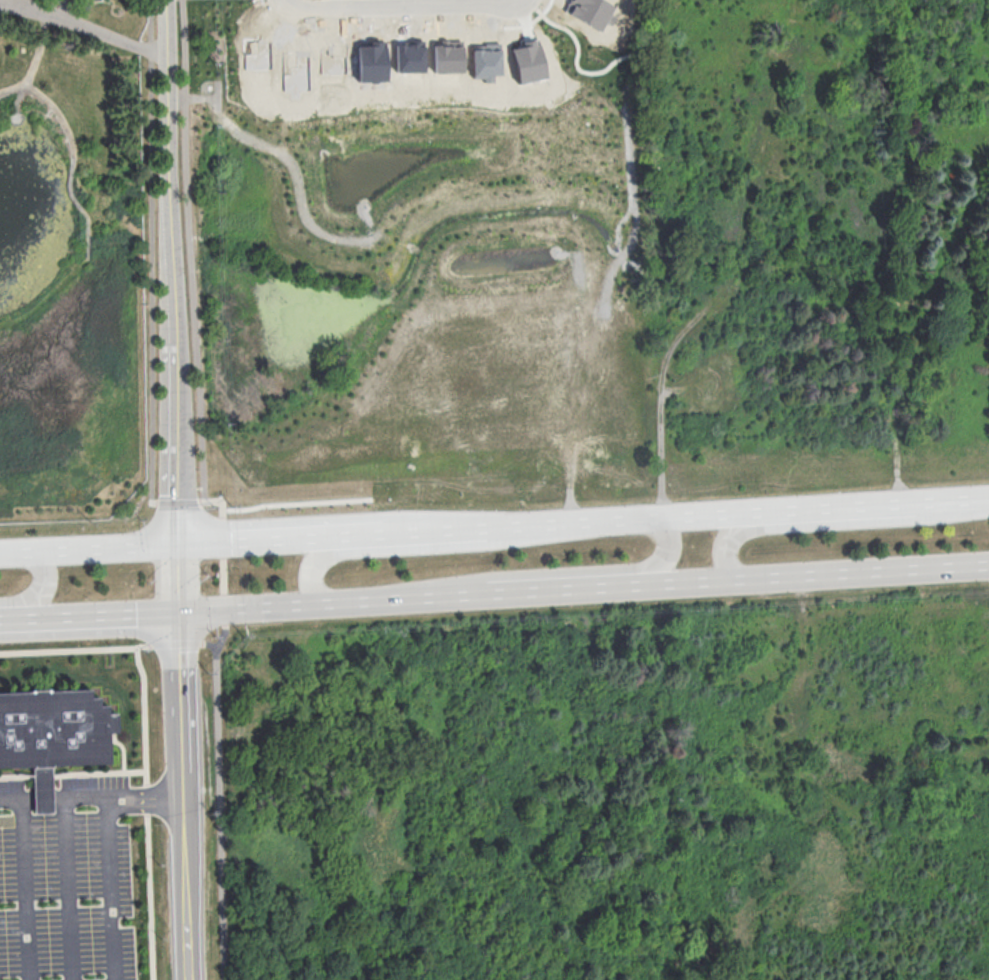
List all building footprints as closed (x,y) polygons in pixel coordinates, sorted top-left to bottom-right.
[(613,5),(604,0),(569,0),(563,12),(600,31),(613,5)] [(357,82),(386,81),(385,40),(376,40),(376,44),(356,45),(357,82)] [(462,72),(461,40),(443,40),(443,44),(433,44),(433,73),(462,72)] [(509,46),(517,84),(545,78),(537,40),(509,46)] [(320,48),(320,74),(347,73),(346,42),(332,42),(332,48),(320,48)] [(395,72),(424,72),(424,42),(395,42),(395,72)] [(471,44),(472,78),(482,78),(482,82),(493,82),(493,75),(500,75),(499,43),(471,44)] [(32,766),(0,767),(0,694),(27,693),(27,691),(48,690),(49,692),(88,690),(89,699),(97,699),(97,707),(106,706),(106,714),(114,713),(115,731),(107,731),(108,762),(51,765),(32,766)] [(51,765),(54,812),(34,813),(32,766),(51,765)]
